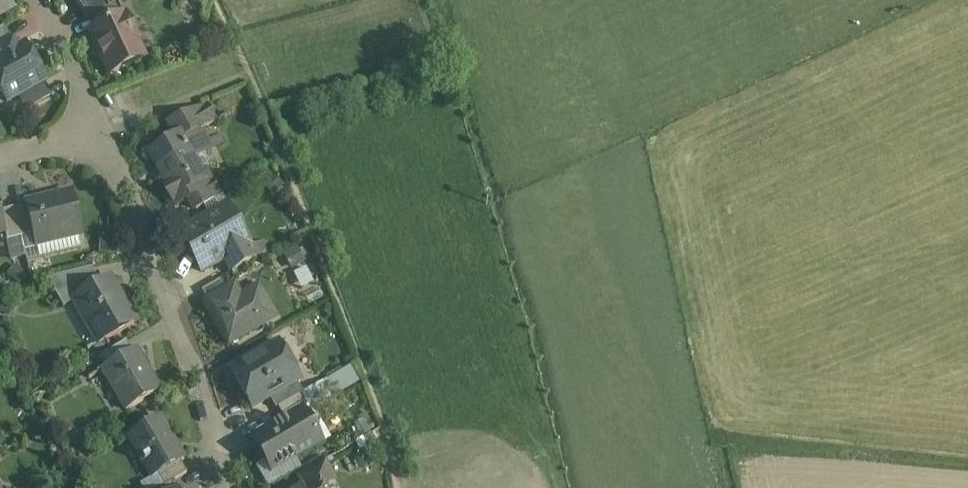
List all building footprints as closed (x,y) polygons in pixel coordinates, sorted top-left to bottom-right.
[(9,10),(4,0),(0,0),(0,16),(9,10)] [(86,3),(85,2),(78,6),(88,21),(94,17),(111,7),(106,0),(90,0),(86,3)] [(111,7),(94,17),(100,29),(125,17),(118,2),(111,7)] [(125,17),(91,33),(111,75),(139,62),(133,49),(139,46),(125,17)] [(0,31),(0,50),(13,43),(4,28),(0,31)] [(26,47),(18,51),(13,43),(0,50),(0,61),(1,62),(0,63),(0,90),(8,103),(46,82),(26,47)] [(207,105),(168,122),(177,138),(151,153),(158,167),(160,166),(167,179),(161,182),(175,207),(189,198),(214,184),(208,175),(203,178),(190,155),(211,143),(203,129),(216,122),(207,105)] [(214,184),(189,198),(197,211),(221,197),(214,184)] [(69,195),(27,204),(27,206),(34,235),(37,246),(76,237),(79,236),(69,195)] [(34,235),(27,206),(15,209),(22,238),(34,235)] [(22,238),(15,209),(1,212),(7,234),(6,234),(8,241),(22,238)] [(232,224),(223,229),(215,214),(180,234),(202,272),(225,259),(249,246),(251,244),(250,242),(244,245),(232,224)] [(22,238),(8,241),(13,262),(27,259),(22,238)] [(249,246),(225,259),(233,273),(257,259),(249,246)] [(92,269),(48,280),(61,303),(72,297),(74,301),(101,285),(92,269)] [(74,301),(99,344),(136,323),(111,279),(101,285),(74,301)] [(221,280),(202,291),(208,302),(224,293),(227,290),(221,280)] [(259,288),(230,304),(224,293),(208,302),(205,304),(229,345),(276,318),(259,288)] [(127,342),(101,357),(107,368),(133,353),(127,342)] [(279,343),(231,372),(253,410),(270,399),(298,384),(301,382),(279,343)] [(161,392),(136,351),(133,353),(107,368),(103,370),(127,412),(161,392)] [(298,384),(270,399),(276,410),(278,409),(301,395),(304,394),(298,384)] [(301,395),(278,409),(284,419),(302,409),(303,410),(308,407),(301,395)] [(284,419),(252,438),(273,474),(323,445),(303,410),(302,409),(284,419)] [(185,460),(161,419),(129,438),(153,479),(159,475),(181,462),(185,460)] [(181,462),(159,475),(165,486),(175,481),(188,473),(181,462)] [(297,477),(303,487),(306,487),(319,481),(323,487),(329,487),(336,484),(323,462),(297,477)]
